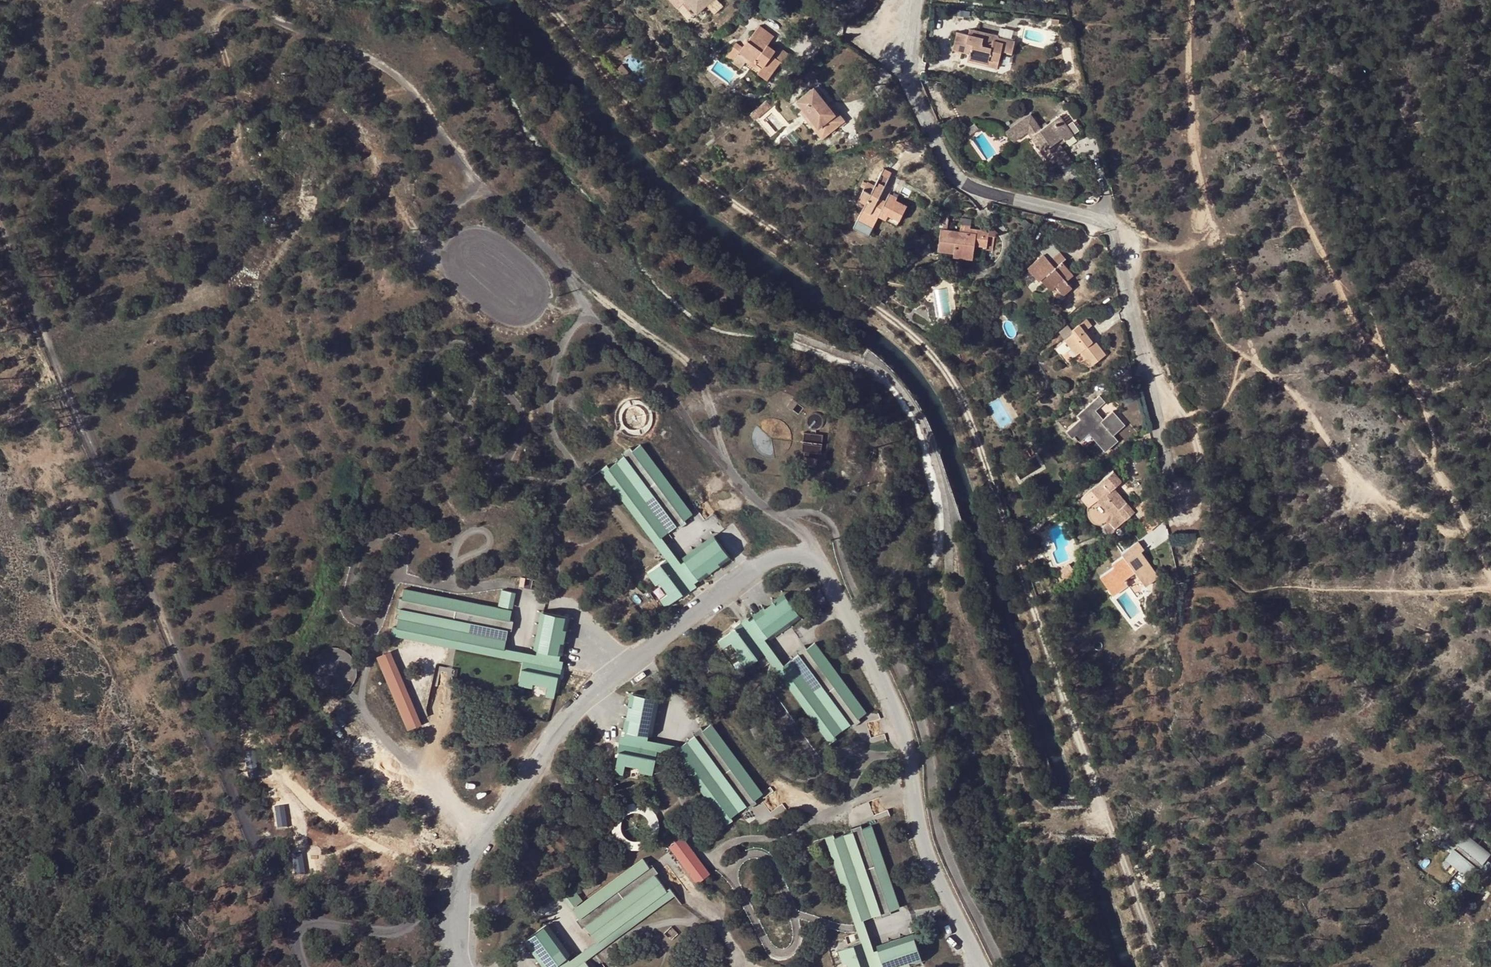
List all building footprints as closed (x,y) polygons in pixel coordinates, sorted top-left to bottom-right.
[(693,17),(712,0),(684,0),(685,1),(682,4),(693,17)] [(1001,50),(1011,53),(1014,41),(998,37),(998,36),(976,30),(974,36),(968,34),(957,32),(953,50),(968,54),(970,54),(969,57),(988,61),(988,59),(998,61),(1001,50)] [(758,72),(765,78),(780,60),(771,54),(774,50),(767,44),(762,41),(753,34),(743,47),(736,42),(726,56),(732,60),(739,52),(753,63),(755,61),(763,66),(759,71),(758,72)] [(790,55),(778,45),(774,50),(771,54),(780,60),(784,63),(790,55)] [(745,61),(759,71),(763,66),(755,61),(753,63),(739,52),(732,60),(741,67),(745,61)] [(996,68),(998,61),(988,59),(988,61),(969,57),(970,54),(968,54),(967,62),(996,68)] [(621,65),(618,68),(626,76),(628,72),(621,65)] [(741,83),(738,88),(742,91),(748,91),(750,89),(741,83)] [(814,86),(796,101),(803,110),(823,136),(842,122),(828,104),(814,86)] [(771,106),(767,101),(750,114),(755,120),(771,106)] [(842,122),(845,120),(831,102),(828,104),(842,122)] [(1073,134),(1081,128),(1068,109),(1060,115),(1073,134)] [(823,136),(803,110),(800,111),(821,138),(823,136)] [(1006,130),(1013,141),(1027,131),(1031,138),(1035,136),(1043,147),(1040,149),(1048,162),(1053,159),(1060,170),(1071,162),(1064,151),(1060,154),(1053,143),(1063,137),(1065,140),(1073,134),(1060,115),(1047,124),(1041,129),(1039,126),(1029,113),(1006,130)] [(969,127),(973,132),(978,128),(974,123),(969,127)] [(1031,138),(1040,149),(1043,147),(1035,136),(1031,138)] [(1060,144),(1065,140),(1063,137),(1053,143),(1060,154),(1064,151),(1060,144)] [(881,173),(878,178),(885,182),(888,177),(881,173)] [(868,197),(861,193),(855,204),(863,208),(860,213),(855,223),(870,230),(877,216),(885,220),(887,215),(899,221),(906,206),(895,201),(897,197),(889,193),(885,201),(883,204),(876,200),(877,197),(885,182),(878,178),(872,190),(868,197)] [(872,190),(864,187),(861,193),(868,197),(872,190)] [(863,208),(855,204),(853,209),(860,213),(863,208)] [(885,220),(896,225),(899,221),(887,215),(885,220)] [(870,230),(855,223),(853,227),(868,235),(870,230)] [(960,231),(968,233),(969,230),(969,228),(970,228),(971,226),(961,224),(960,231)] [(960,231),(940,229),(937,250),(954,252),(969,254),(970,245),(986,247),(986,249),(992,250),(994,236),(988,235),(988,231),(970,228),(969,228),(969,230),(968,233),(960,231)] [(929,237),(919,241),(920,246),(930,242),(929,237)] [(1041,251),(1043,254),(1050,261),(1060,252),(1052,242),(1041,251)] [(953,256),(973,259),(974,248),(986,249),(986,247),(970,245),(969,254),(954,252),(953,256)] [(1027,267),(1039,281),(1041,279),(1046,275),(1055,286),(1063,295),(1071,287),(1066,281),(1073,274),(1062,261),(1066,258),(1060,252),(1050,261),(1043,254),(1027,267)] [(1046,275),(1041,279),(1050,291),(1055,286),(1046,275)] [(928,283),(926,279),(920,284),(924,290),(935,282),(934,280),(928,283)] [(1074,332),(1066,339),(1072,348),(1077,355),(1080,352),(1091,366),(1105,354),(1095,340),(1092,341),(1090,338),(1093,336),(1087,329),(1092,325),(1087,319),(1073,330),(1074,332)] [(1066,339),(1074,332),(1073,330),(1069,325),(1060,331),(1066,339)] [(1072,348),(1066,339),(1062,342),(1055,348),(1059,353),(1065,354),(1072,348)] [(1100,396),(1088,406),(1101,421),(1104,419),(1096,410),(1105,402),(1100,396)] [(798,403),(791,399),(785,406),(792,411),(798,403)] [(1087,431),(1105,452),(1118,441),(1114,435),(1111,432),(1123,422),(1113,411),(1104,419),(1101,421),(1088,406),(1077,414),(1081,418),(1069,428),(1075,435),(1074,436),(1077,440),(1087,431)] [(1125,425),(1123,422),(1111,432),(1114,435),(1125,425)] [(1069,428),(1066,431),(1072,437),(1074,436),(1075,435),(1069,428)] [(824,437),(806,434),(803,453),(806,454),(805,466),(817,468),(819,460),(810,458),(810,453),(821,455),(824,437)] [(641,445),(633,452),(625,458),(610,469),(660,538),(662,537),(677,525),(684,519),(692,514),(641,445)] [(625,458),(633,452),(631,448),(622,454),(625,458)] [(1030,456),(1026,448),(1017,453),(1021,460),(1030,456)] [(660,538),(610,469),(607,466),(601,470),(666,560),(683,580),(676,585),(681,591),(698,578),(694,573),(690,575),(682,564),(662,537),(660,538)] [(1105,526),(1110,532),(1135,511),(1127,502),(1124,504),(1111,490),(1115,487),(1122,481),(1114,470),(1090,490),(1091,491),(1097,499),(1110,514),(1105,526)] [(1127,502),(1115,487),(1111,490),(1124,504),(1127,502)] [(1097,499),(1091,491),(1083,497),(1090,505),(1097,499)] [(1144,516),(1156,506),(1148,497),(1136,507),(1144,516)] [(687,523),(684,519),(677,525),(679,529),(687,523)] [(715,538),(682,564),(690,575),(694,573),(698,578),(728,555),(715,538)] [(1100,577),(1111,593),(1117,589),(1119,591),(1128,584),(1125,580),(1135,572),(1146,587),(1159,577),(1144,555),(1140,558),(1137,554),(1141,551),(1144,548),(1139,541),(1122,553),(1124,555),(1112,564),(1114,567),(1100,577)] [(683,580),(666,560),(647,574),(655,586),(659,583),(667,595),(660,600),(665,607),(683,594),(681,591),(676,585),(683,580)] [(1064,581),(1075,572),(1068,563),(1058,572),(1064,581)] [(507,629),(509,620),(511,610),(404,588),(402,599),(400,608),(396,628),(504,649),(505,647),(507,629)] [(816,595),(811,588),(806,592),(811,599),(816,595)] [(509,606),(512,591),(502,589),(499,605),(509,606)] [(785,597),(755,619),(758,624),(755,627),(765,639),(798,614),(785,597)] [(551,652),(558,654),(566,616),(545,612),(536,653),(551,656),(551,652)] [(783,667),(784,665),(765,639),(755,627),(758,624),(755,619),(738,632),(741,637),(748,633),(764,654),(830,743),(837,738),(834,736),(783,667)] [(536,653),(505,647),(504,649),(396,628),(392,627),(390,635),(522,660),(549,666),(547,673),(554,674),(558,654),(551,652),(551,656),(536,653)] [(741,637),(738,632),(735,628),(716,641),(723,650),(731,643),(739,654),(735,657),(744,670),(764,654),(748,633),(741,637)] [(807,649),(798,655),(784,665),(783,667),(834,736),(850,724),(858,718),(866,712),(815,642),(807,649)] [(795,651),(798,655),(807,649),(803,645),(795,651)] [(408,729),(423,723),(393,649),(378,655),(408,729)] [(558,675),(554,674),(547,673),(549,666),(522,660),(518,684),(531,687),(532,683),(547,686),(545,696),(554,697),(558,675)] [(635,694),(627,732),(632,733),(631,738),(651,741),(660,699),(635,694)] [(860,722),(858,718),(850,724),(852,728),(860,722)] [(695,737),(681,748),(730,817),(746,805),(754,800),(763,794),(711,725),(704,731),(695,737)] [(692,733),(695,737),(704,731),(700,727),(692,733)] [(632,733),(627,732),(623,752),(628,753),(630,745),(657,751),(675,755),(726,825),(733,820),(730,817),(681,748),(651,741),(631,738),(632,733)] [(628,753),(623,752),(618,751),(613,773),(624,775),(625,765),(639,768),(639,773),(652,775),(657,751),(630,745),(628,753)] [(756,804),(754,800),(746,805),(749,809),(756,804)] [(871,825),(861,828),(852,831),(833,838),(862,920),(864,920),(882,914),(891,910),(901,907),(871,825)] [(1452,840),(1459,845),(1462,848),(1459,852),(1456,849),(1453,853),(1447,859),(1472,880),(1481,869),(1477,866),(1480,862),(1484,865),(1490,856),(1490,853),(1468,834),(1466,836),(1459,831),(1452,840)] [(669,845),(696,883),(711,872),(684,834),(669,845)] [(833,838),(832,835),(825,837),(861,942),(871,966),(884,966),(883,964),(878,966),(873,952),(874,951),(864,920),(862,920),(833,838)] [(1448,836),(1442,844),(1453,853),(1456,849),(1459,852),(1462,848),(1459,845),(1452,840),(1448,836)] [(655,874),(649,867),(643,858),(574,910),(580,919),(585,926),(596,941),(597,942),(667,891),(655,874)] [(652,864),(649,867),(655,874),(658,872),(652,864)] [(583,900),(573,887),(565,894),(574,907),(583,900)] [(667,891),(597,942),(596,941),(573,959),(574,960),(565,966),(578,966),(586,961),(675,896),(670,888),(667,891)] [(1490,891),(1484,888),(1481,896),(1488,899),(1490,891)] [(585,926),(580,919),(576,921),(582,929),(585,926)] [(573,959),(548,924),(527,940),(547,966),(554,966),(555,966),(565,966),(574,960),(573,959)] [(874,951),(873,952),(878,966),(883,964),(884,966),(893,966),(922,957),(915,937),(874,951)] [(861,942),(837,950),(842,963),(847,960),(850,966),(871,966),(861,942)]
